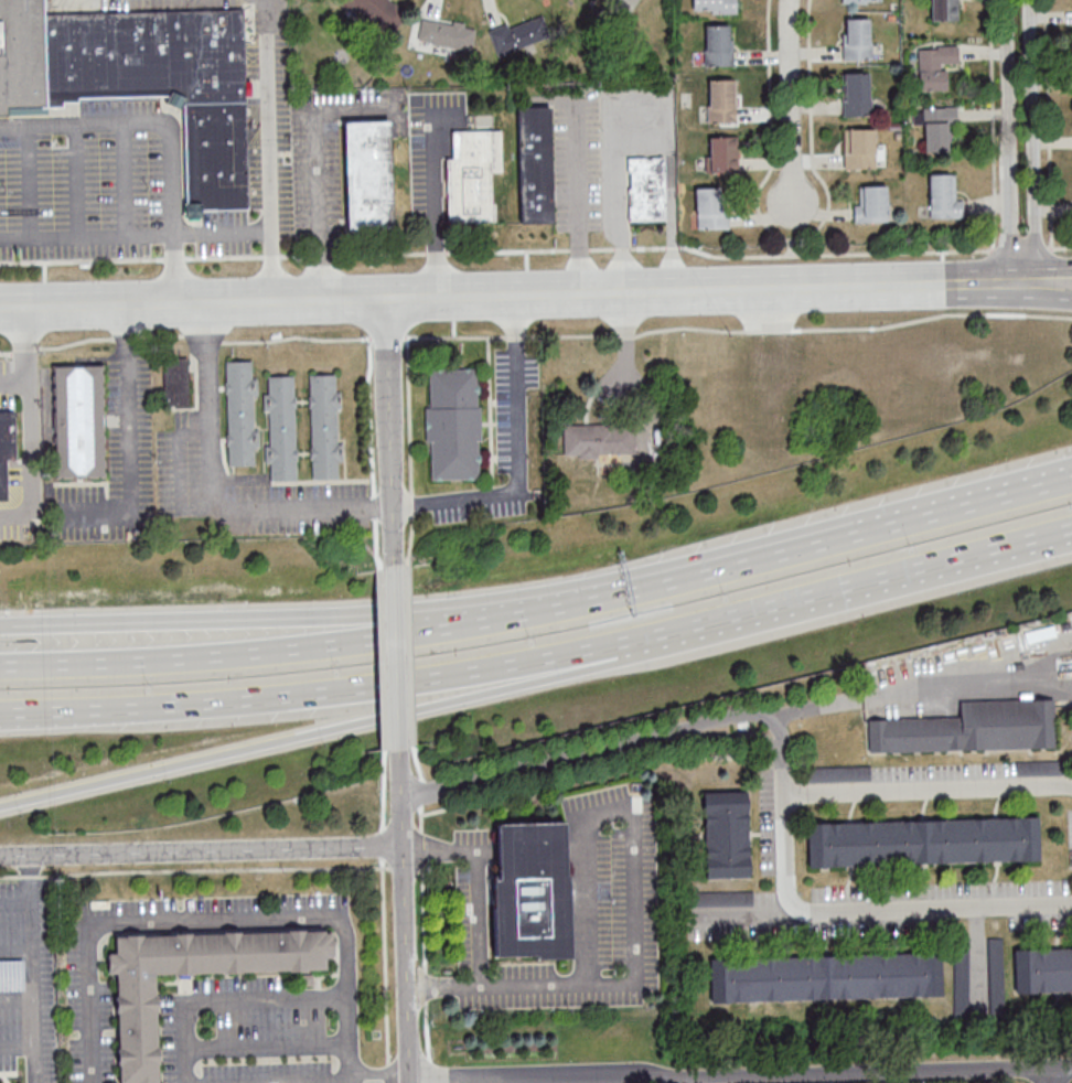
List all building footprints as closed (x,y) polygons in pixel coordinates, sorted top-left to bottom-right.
[(47,117),(0,118),(0,0),(46,0),(46,17),(246,12),(250,213),(204,214),(204,222),(190,223),(186,106),(182,114),(169,107),(173,99),(79,100),(79,105),(65,105),(66,110),(47,110),(47,117)] [(390,34),(406,6),(395,0),(340,0),(338,4),(390,34)] [(736,0),(693,0),(693,13),(736,13),(736,0)] [(958,20),(958,0),(932,0),(932,20),(958,20)] [(844,60),(870,60),(870,18),(844,18),(844,60)] [(416,42),(456,49),(460,26),(421,19),(416,42)] [(497,53),(538,48),(535,22),(494,27),(497,53)] [(732,25),(705,25),(705,66),(732,66),(732,25)] [(920,47),(920,91),(947,91),(947,65),(958,64),(958,46),(920,47)] [(844,116),(870,116),(870,72),(844,72),(844,116)] [(736,79),(709,79),(709,122),(736,122),(736,79)] [(517,107),(549,106),(554,230),(521,232),(517,107)] [(913,108),(913,124),(925,124),(925,152),(949,151),(948,122),(957,122),(956,108),(913,108)] [(344,121),(390,120),(394,227),(347,228),(344,121)] [(845,168),(875,168),(875,128),(845,128),(845,168)] [(502,130),(452,131),(453,160),(448,160),(450,222),(493,221),(491,171),(503,171),(502,130)] [(710,136),(710,172),(738,172),(738,136),(710,136)] [(629,158),(663,157),(665,226),(631,227),(629,158)] [(930,218),(959,218),(959,174),(930,174),(930,218)] [(887,221),(887,185),(864,185),(864,200),(855,200),(855,221),(887,221)] [(729,228),(729,188),(696,188),(696,228),(729,228)] [(189,405),(189,358),(164,358),(164,397),(170,397),(170,405),(189,405)] [(226,360),(253,358),(256,464),(229,465),(226,360)] [(53,365),(101,363),(105,476),(57,478),(53,365)] [(427,368),(479,366),(482,479),(430,480),(427,368)] [(309,373),(336,372),(340,478),(312,479),(309,373)] [(267,375),(293,374),(297,480),(270,481),(267,375)] [(7,498),(0,499),(0,410),(14,409),(15,459),(6,459),(7,498)] [(564,423),(634,423),(634,454),(564,454),(564,423)] [(1056,699),(960,701),(960,716),(867,718),(868,752),(1057,748),(1056,699)] [(748,790),(704,790),(704,878),(749,878),(748,790)] [(1038,818),(809,821),(809,865),(1039,862),(1038,818)] [(568,957),(568,822),(495,823),(496,957),(568,957)] [(326,958),(336,958),(335,931),(116,936),(116,953),(108,953),(109,973),(117,973),(119,1082),(160,1082),(157,974),(326,970),(326,958)] [(1015,947),(1016,992),(1071,991),(1071,946),(1015,947)] [(713,1002),(941,996),(940,953),(712,958),(713,1002)] [(956,1004),(967,1004),(967,955),(956,955),(956,1004)]
